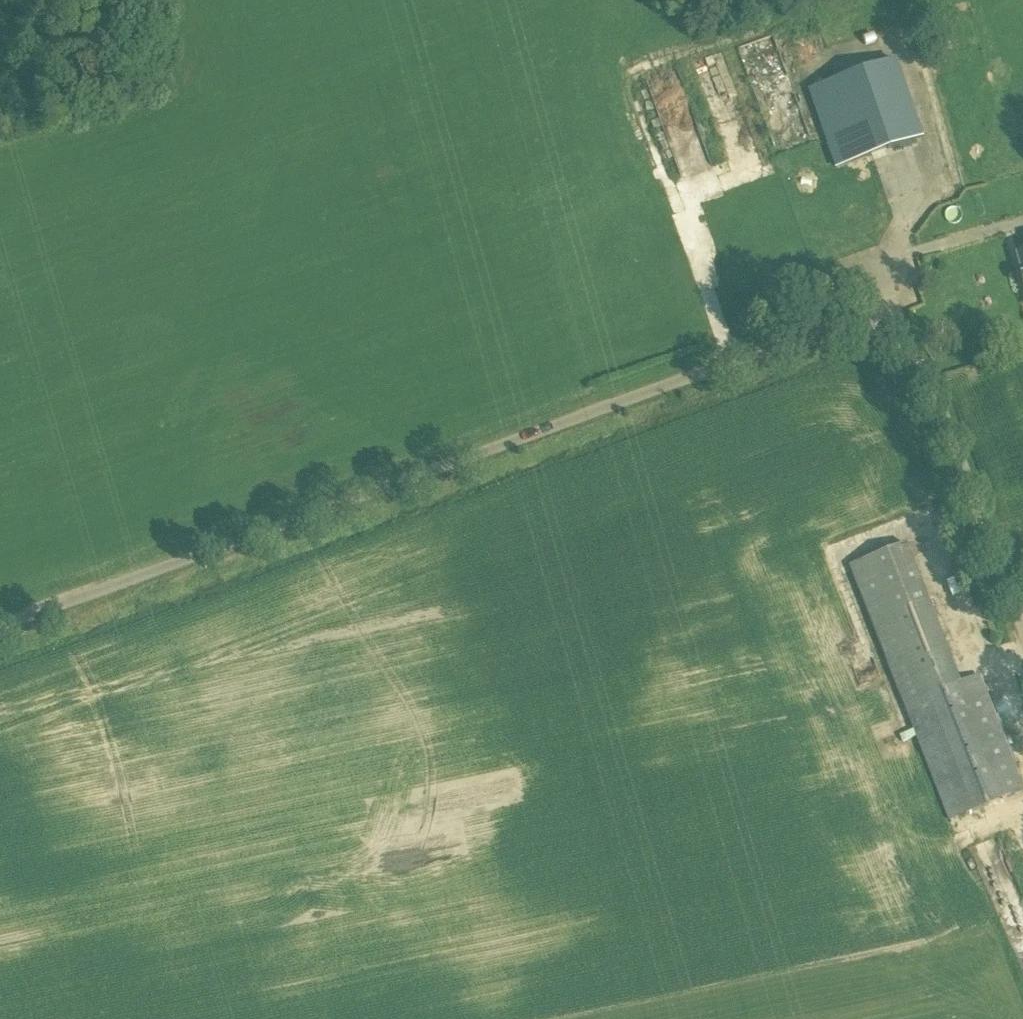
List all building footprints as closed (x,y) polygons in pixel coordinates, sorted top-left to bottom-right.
[(762,75),(760,56),(751,57),(753,75),(762,75)] [(729,283),(892,227),(878,185),(912,173),(902,145),(922,138),(895,60),(807,90),(831,159),(702,204),(729,283)] [(784,65),(774,70),(783,88),(793,83),(784,65)] [(684,95),(662,103),(667,119),(689,112),(684,95)] [(907,542),(848,566),(903,706),(948,821),(1022,792),(1022,784),(980,673),(960,681),(907,542)] [(981,664),(995,675),(1009,657),(995,646),(981,664)] [(1002,841),(990,846),(999,872),(1012,867),(1002,841)]
